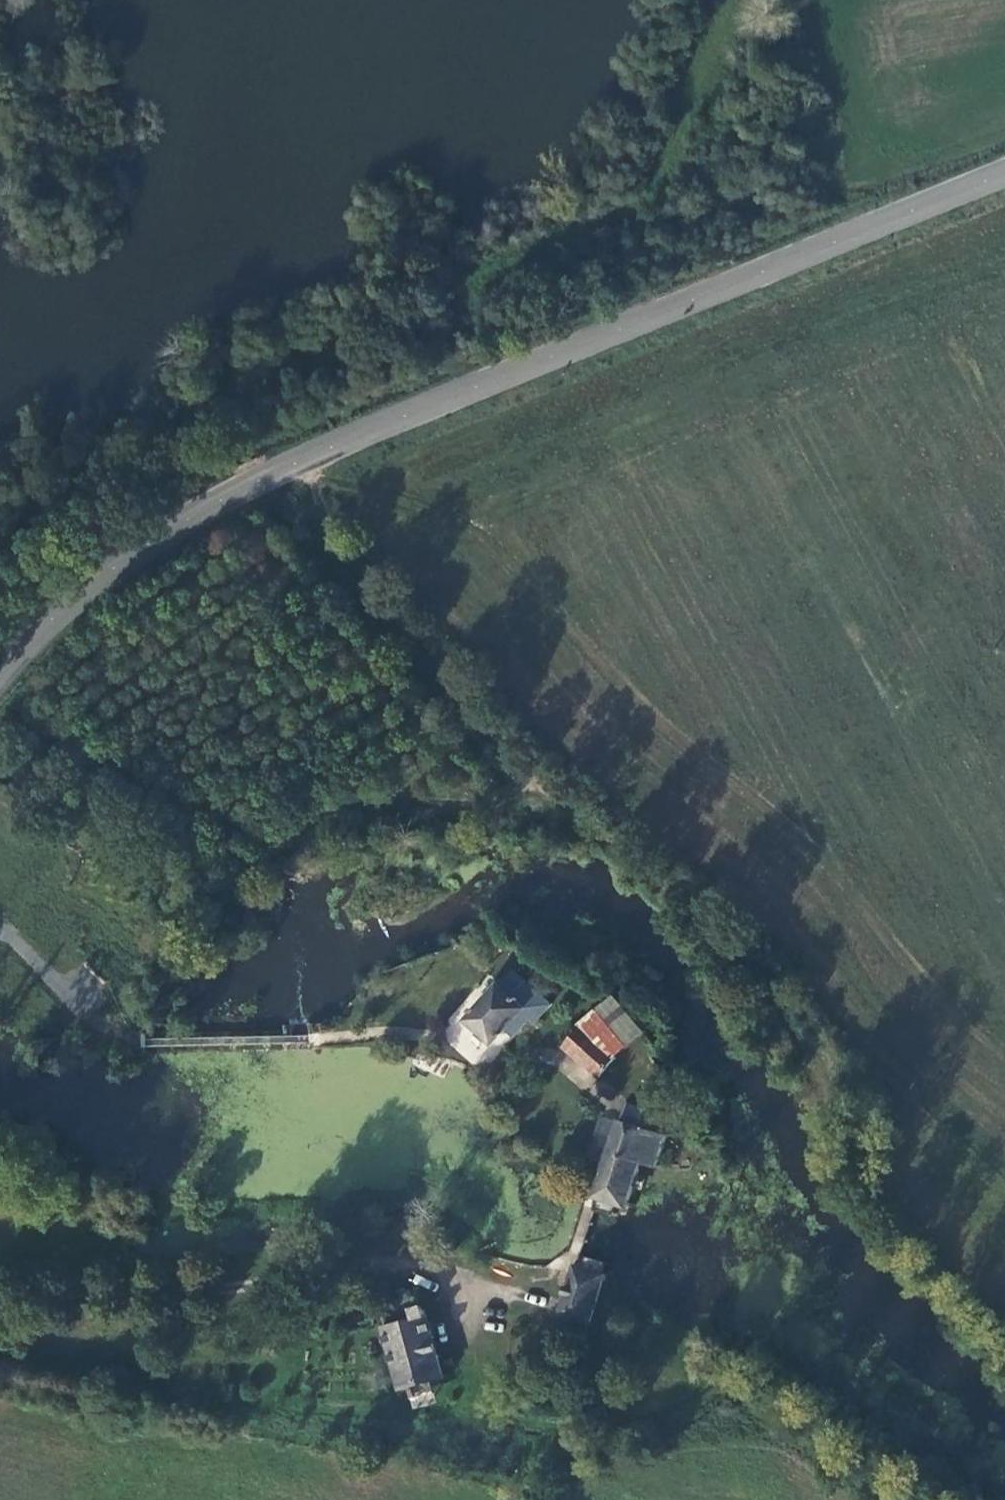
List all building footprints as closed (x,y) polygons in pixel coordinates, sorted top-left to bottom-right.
[(487,977),(455,1014),(481,1036),(513,1000),(487,977)] [(608,992),(566,1018),(570,1022),(556,1040),(592,1071),(610,1052),(605,1047),(640,1030),(608,992)] [(659,1132),(614,1115),(586,1190),(581,1205),(585,1207),(595,1210),(606,1215),(609,1200),(619,1202),(631,1160),(647,1163),(659,1132)] [(592,1328),(609,1280),(601,1277),(603,1267),(589,1262),(586,1271),(577,1269),(563,1317),(592,1328)] [(413,1298),(384,1304),(390,1330),(387,1332),(402,1391),(446,1381),(429,1309),(416,1312),(413,1298)]
